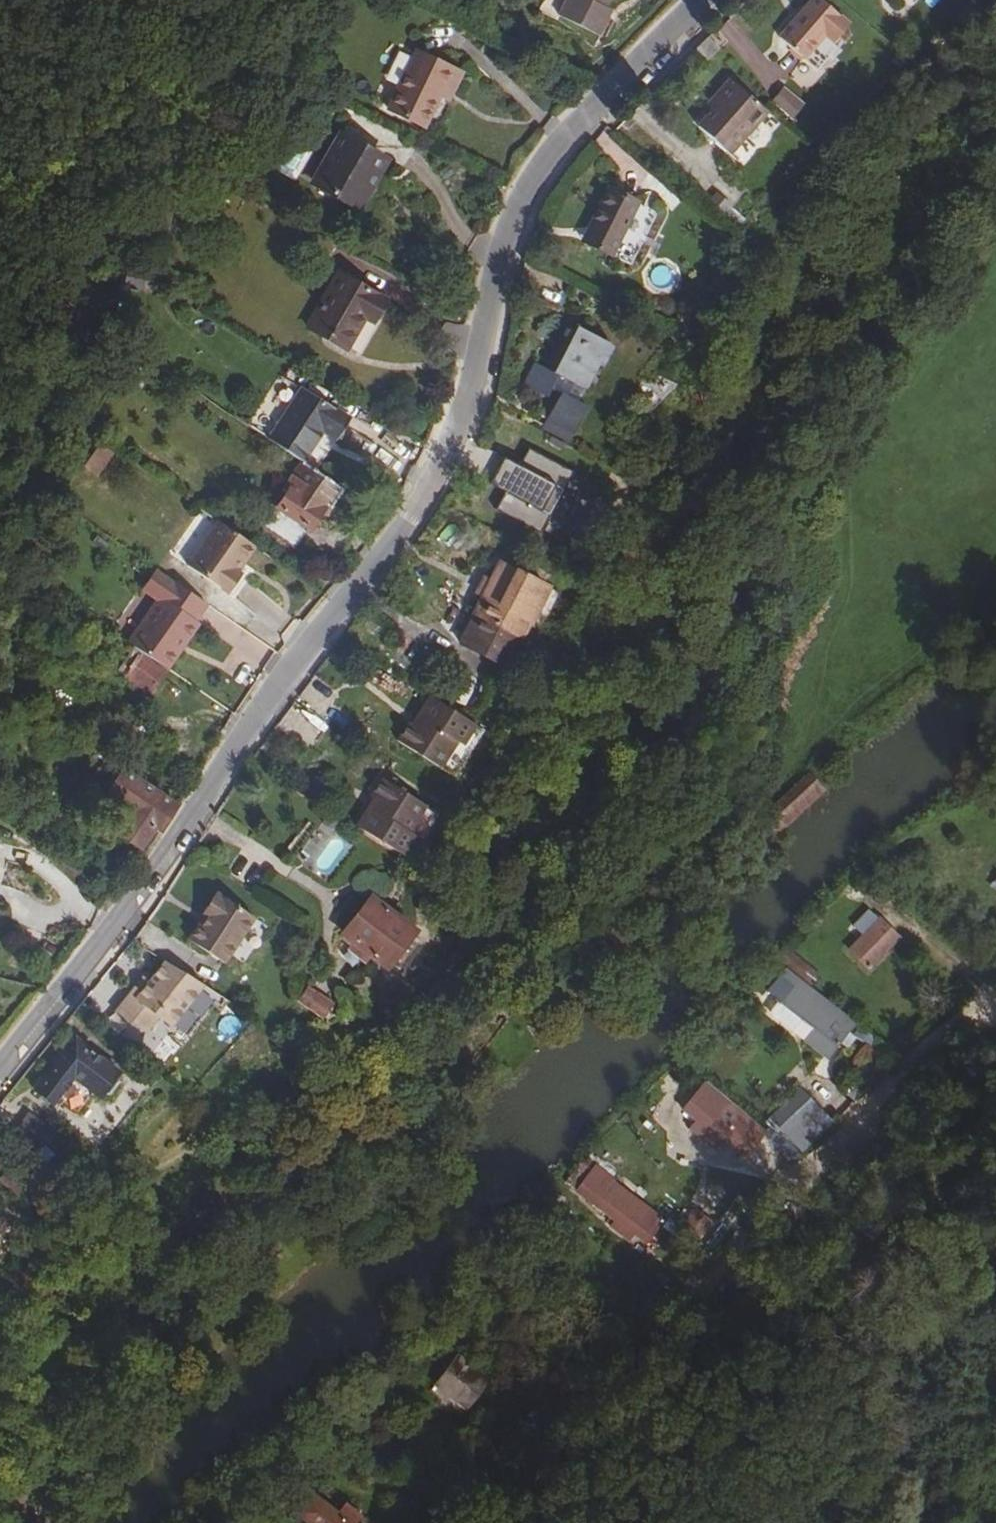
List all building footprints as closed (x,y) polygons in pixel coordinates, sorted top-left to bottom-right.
[(598,35),(606,19),(600,16),(608,0),(567,0),(559,16),(598,35)] [(803,59),(824,36),(832,42),(848,23),(822,0),(812,0),(779,37),(803,59)] [(600,16),(606,19),(610,10),(604,6),(600,16)] [(708,62),(715,54),(721,49),(708,37),(696,50),(708,62)] [(415,53),(388,109),(424,126),(439,96),(443,87),(452,91),(460,74),(415,53)] [(710,101),(714,105),(697,125),(730,155),(768,112),(730,78),(710,101)] [(448,100),(452,91),(443,87),(439,96),(448,100)] [(714,105),(710,101),(706,105),(710,109),(714,105)] [(340,133),(325,159),(329,162),(316,186),(358,210),(377,178),(372,175),(382,157),(340,133)] [(582,239),(610,254),(638,203),(609,187),(582,239)] [(124,275),(143,279),(147,266),(126,262),(124,275)] [(307,327),(347,350),(365,318),(373,323),(386,299),(338,272),(307,327)] [(574,384),(585,390),(599,362),(609,343),(569,323),(545,368),(535,362),(523,385),(546,397),(550,389),(560,394),(546,420),(570,432),(585,405),(567,397),(574,384)] [(599,362),(604,364),(614,346),(609,343),(599,362)] [(290,406),(301,389),(289,382),(279,398),(290,406)] [(349,420),(302,388),(301,389),(290,406),(268,440),(300,462),(301,462),(323,430),(336,440),(349,420)] [(100,444),(83,466),(98,477),(114,454),(100,444)] [(490,485),(503,459),(478,446),(464,472),(490,485)] [(519,467),(503,459),(490,485),(505,493),(496,511),(540,534),(572,472),(528,449),(519,467)] [(256,523),(294,550),(324,505),(330,508),(342,490),(301,462),(300,462),(284,486),(287,488),(276,505),(271,501),(256,523)] [(244,563),(255,547),(217,520),(186,565),(227,594),(241,574),(238,571),(233,569),(239,560),(244,563)] [(233,569),(238,571),(244,563),(239,560),(233,569)] [(498,565),(458,643),(506,667),(546,589),(498,565)] [(127,642),(140,651),(167,669),(180,651),(176,648),(195,621),(206,604),(155,569),(141,589),(157,600),(127,642)] [(247,579),(241,574),(227,594),(233,598),(247,579)] [(198,623),(195,621),(176,648),(180,651),(198,623)] [(148,696),(167,669),(140,651),(134,648),(117,672),(122,676),(122,677),(148,696)] [(474,725),(429,696),(412,724),(408,722),(397,741),(439,767),(456,741),(462,745),(474,725)] [(456,741),(439,767),(453,777),(483,730),(474,725),(462,745),(456,741)] [(160,831),(177,805),(122,769),(106,794),(131,810),(116,833),(141,849),(155,828),(160,831)] [(826,790),(809,772),(757,820),(774,838),(826,790)] [(424,805),(382,778),(370,797),(373,798),(355,826),(401,855),(414,835),(408,831),(424,805)] [(409,860),(438,814),(424,805),(408,831),(414,835),(401,855),(409,860)] [(995,884),(995,853),(994,861),(991,858),(981,871),(995,884)] [(219,958),(248,912),(210,888),(197,909),(198,910),(183,934),(219,958)] [(371,898),(343,934),(353,941),(371,955),(384,966),(412,930),(371,898)] [(865,935),(889,958),(903,944),(879,920),(865,935)] [(365,963),(371,955),(353,941),(347,949),(365,963)] [(785,962),(807,978),(813,969),(792,952),(785,962)] [(196,982),(158,957),(140,983),(130,977),(110,1007),(135,1027),(146,1010),(163,1024),(196,982)] [(807,978),(816,985),(822,977),(813,969),(807,978)] [(135,970),(130,977),(140,983),(145,976),(135,970)] [(793,986),(799,979),(787,970),(781,977),(793,986)] [(854,1023),(799,979),(793,986),(780,1001),(836,1046),(854,1023)] [(335,1002),(309,984),(297,999),(322,1017),(322,1018),(335,1002)] [(812,1027),(780,1001),(773,1010),(806,1035),(812,1027)] [(135,1027),(139,1030),(150,1013),(146,1010),(135,1027)] [(75,1039),(37,1089),(54,1102),(73,1078),(99,1098),(119,1072),(75,1039)] [(784,1142),(810,1109),(790,1095),(765,1127),(784,1142)] [(711,1129),(731,1145),(742,1129),(723,1113),(706,1099),(695,1114),(713,1127),(711,1129)] [(723,1113),(742,1129),(749,1121),(729,1105),(723,1113)] [(9,1131),(32,1149),(51,1126),(28,1108),(9,1131)] [(704,1138),(724,1154),(731,1145),(711,1129),(704,1138)] [(581,1159),(587,1163),(592,1158),(586,1153),(581,1159)] [(613,1225),(616,1227),(625,1213),(609,1202),(617,1192),(597,1177),(600,1173),(587,1163),(581,1159),(577,1164),(583,1168),(566,1189),(613,1225)] [(9,1169),(0,1179),(0,1182),(15,1195),(25,1183),(9,1169)] [(622,1232),(635,1241),(644,1229),(625,1213),(616,1227),(622,1232)] [(609,1231),(618,1237),(622,1232),(616,1227),(613,1225),(609,1231)] [(432,1381),(465,1406),(486,1379),(454,1354),(432,1381)] [(549,1379),(572,1397),(588,1376),(566,1358),(549,1379)] [(309,1492),(294,1510),(312,1522),(349,1522),(309,1492)]
